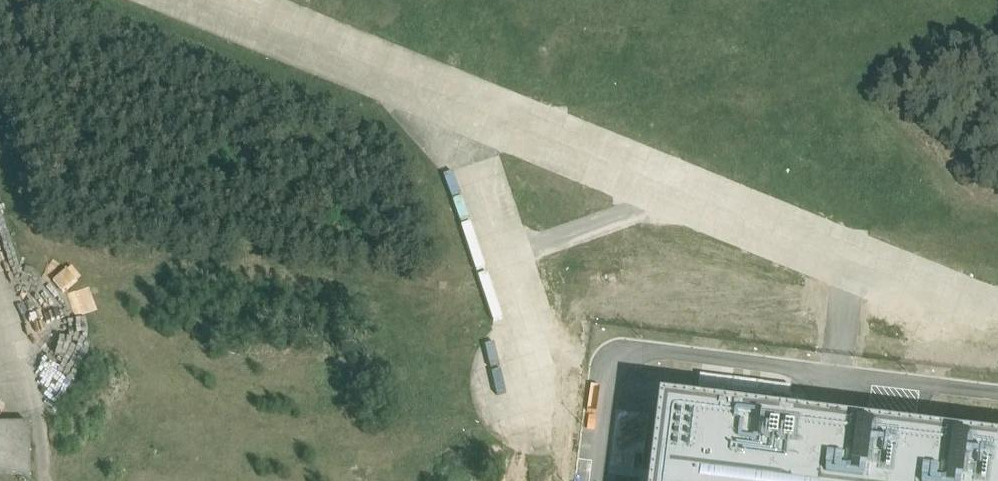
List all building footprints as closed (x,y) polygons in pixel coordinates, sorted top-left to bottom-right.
[(659,403),(649,480),(997,480),(997,446),(659,403)] [(30,425),(0,426),(0,480),(31,480),(30,425)]
